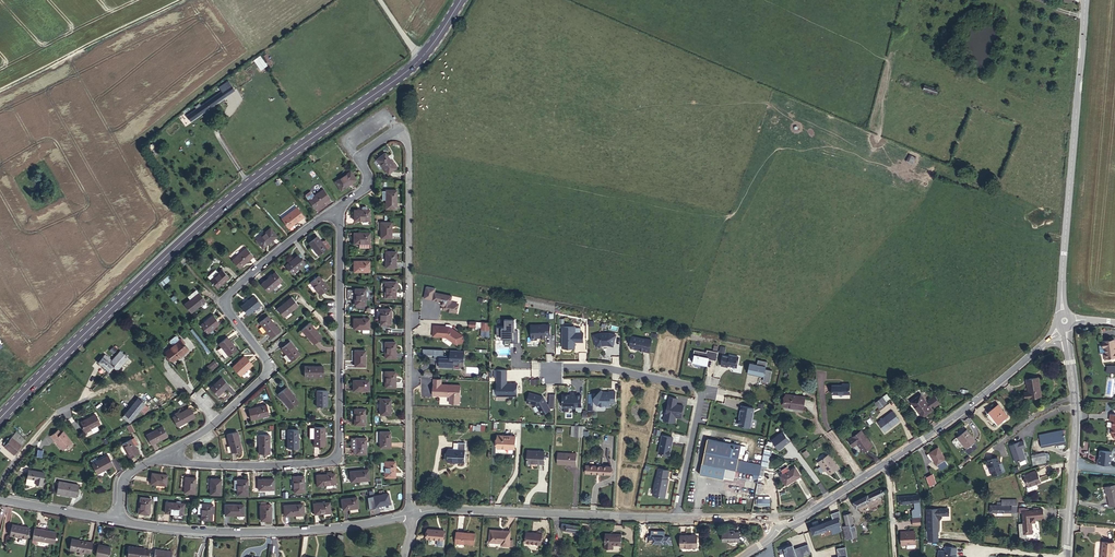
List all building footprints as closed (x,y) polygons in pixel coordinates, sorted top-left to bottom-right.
[(266,63),(260,67),(267,77),(273,73),(266,63)] [(910,87),(912,81),(902,77),(900,83),(910,87)] [(936,94),(938,90),(925,85),(923,90),(936,94)] [(227,96),(231,103),(241,96),(233,86),(224,92),(227,96)] [(195,120),(198,125),(231,103),(227,96),(206,111),(204,108),(201,110),(202,113),(197,116),(194,112),(188,117),(191,122),(195,120)] [(376,159),(388,174),(396,167),(385,153),(376,159)] [(909,155),(907,162),(914,164),(916,157),(909,155)] [(350,171),(335,181),(341,190),(356,180),(350,171)] [(323,189),(308,199),(314,208),(329,198),(323,189)] [(385,190),(385,209),(396,209),(396,190),(385,190)] [(288,227),(303,216),(297,207),(282,219),(288,227)] [(354,210),(354,220),(370,221),(370,210),(354,210)] [(391,222),(381,222),(381,238),(391,238),(391,222)] [(270,228),(255,240),(262,248),(277,236),(270,228)] [(354,233),(353,243),(359,243),(359,247),(369,248),(369,243),(369,233),(354,233)] [(309,243),(318,255),(327,249),(317,236),(309,243)] [(239,268),(253,256),(246,247),(232,260),(239,268)] [(396,268),(396,251),(385,251),(385,267),(396,268)] [(298,255),(285,265),(292,274),(305,263),(298,255)] [(353,261),(353,271),(369,272),(369,261),(353,261)] [(207,277),(210,280),(218,272),(215,269),(207,277)] [(218,272),(210,280),(217,288),(229,277),(222,269),(218,272)] [(268,292),(282,280),(275,272),(261,284),(268,292)] [(310,282),(320,295),(328,288),(318,275),(310,282)] [(167,277),(160,283),(163,286),(170,280),(167,277)] [(385,297),(396,297),(396,281),(385,281),(385,297)] [(436,288),(428,286),(425,298),(442,301),(442,303),(443,305),(444,305),(443,309),(457,312),(459,304),(451,303),(453,296),(435,292),(436,288)] [(187,296),(190,299),(198,293),(196,289),(187,296)] [(355,289),(355,305),(365,305),(365,289),(355,289)] [(198,293),(190,299),(184,304),(191,313),(206,301),(199,292),(198,293)] [(253,296),(241,306),(248,314),(260,304),(253,296)] [(291,297),(277,309),(283,317),(298,305),(291,297)] [(391,309),(380,308),(380,325),(391,325),(391,309)] [(213,315),(200,325),(207,333),(219,323),(213,315)] [(279,331),(268,316),(259,323),(271,337),(279,331)] [(353,318),(353,329),(369,329),(369,318),(353,318)] [(497,327),(497,335),(502,335),(502,338),(505,339),(505,345),(511,346),(511,342),(518,342),(518,331),(515,331),(515,319),(505,319),(505,327),(497,327)] [(481,322),(481,337),(490,337),(490,322),(481,322)] [(322,337),(309,323),(301,330),(314,344),(322,337)] [(450,326),(434,325),(433,336),(446,337),(458,344),(464,335),(450,326)] [(551,325),(531,325),(531,340),(538,340),(538,337),(541,337),(541,338),(546,338),(546,335),(551,335),(551,325)] [(576,327),(563,327),(563,348),(575,348),(575,342),(584,342),(584,333),(576,333),(576,327)] [(600,333),(593,335),(597,346),(602,345),(608,345),(613,346),(616,335),(610,333),(600,333)] [(173,361),(187,350),(180,340),(177,337),(175,336),(174,336),(170,340),(169,341),(170,343),(173,347),(166,353),(173,361)] [(644,351),(650,352),(652,340),(646,339),(645,339),(632,336),(631,342),(631,343),(631,348),(644,350),(644,351)] [(219,343),(228,356),(237,349),(227,337),(219,343)] [(1114,346),(1114,340),(1103,341),(1104,347),(1105,347),(1106,353),(1104,354),(1105,360),(1111,359),(1111,357),(1112,357),(1114,357),(1114,346)] [(300,354),(290,341),(281,348),(291,361),(300,354)] [(395,358),(395,342),(385,342),(385,358),(395,358)] [(354,350),(354,366),(365,366),(365,350),(354,350)] [(449,356),(439,355),(439,360),(438,367),(452,368),(452,364),(459,364),(459,359),(463,359),(463,350),(450,350),(449,356)] [(708,359),(717,361),(719,352),(707,350),(707,352),(695,350),(692,361),(701,363),(701,365),(706,366),(708,359)] [(128,358),(120,351),(112,361),(104,355),(98,362),(109,372),(113,367),(117,370),(128,358)] [(723,356),(721,365),(728,367),(728,365),(737,367),(739,357),(730,355),(729,357),(723,356)] [(244,356),(233,367),(240,375),(252,364),(244,356)] [(750,363),(748,372),(759,374),(759,376),(764,377),(763,380),(770,382),(772,370),(766,369),(767,361),(758,360),(757,365),(750,363)] [(215,366),(212,362),(206,367),(209,370),(215,366)] [(323,366),(304,366),(304,377),(323,377),(323,366)] [(517,383),(507,383),(507,370),(497,370),(497,396),(517,396),(517,383)] [(395,387),(395,371),(385,371),(385,387),(395,387)] [(222,377),(210,388),(217,396),(229,385),(222,377)] [(1025,398),(1041,396),(1038,377),(1026,379),(1029,391),(1024,392),(1025,398)] [(441,384),(442,378),(434,378),(433,395),(450,396),(450,403),(460,403),(461,385),(441,384)] [(353,380),(353,391),(369,391),(369,380),(353,380)] [(850,384),(845,384),(845,385),(832,385),(832,394),(850,394),(850,384)] [(298,402),(286,387),(278,394),(290,409),(298,402)] [(316,406),(327,406),(327,391),(316,390),(316,406)] [(616,391),(610,391),(605,391),(605,394),(602,394),(600,392),(594,397),(594,402),(598,405),(606,405),(606,406),(611,406),(611,402),(616,402),(616,391)] [(539,397),(539,395),(530,393),(527,402),(536,405),(540,412),(549,407),(543,396),(541,398),(539,397)] [(576,393),(571,393),(571,395),(564,395),(563,396),(563,407),(576,407),(576,406),(582,406),(582,395),(576,395),(576,393)] [(888,393),(882,397),(886,402),(892,399),(888,393)] [(786,394),(784,406),(795,408),(795,407),(803,408),(805,397),(786,394)] [(930,407),(933,404),(935,406),(940,402),(934,395),(929,399),(931,401),(927,403),(921,394),(911,402),(923,417),(932,410),(930,407)] [(678,398),(670,397),(667,412),(665,411),(664,420),(673,422),(674,416),(676,417),(681,418),(684,406),(677,404),(678,398)] [(886,402),(882,397),(879,399),(880,401),(876,404),(880,409),(887,403),(886,402)] [(139,410),(145,404),(138,398),(122,417),(129,422),(139,410)] [(390,415),(390,399),(380,399),(380,415),(390,415)] [(149,408),(145,404),(139,410),(144,414),(149,408)] [(998,424),(1008,416),(998,404),(989,412),(998,424)] [(250,419),(269,415),(266,405),(248,409),(250,419)] [(742,406),(740,417),(741,417),(740,425),(751,427),(754,408),(742,406)] [(189,408),(172,417),(177,426),(194,417),(189,408)] [(354,409),(354,425),(365,425),(365,409),(354,409)] [(885,431),(900,420),(893,411),(877,422),(885,431)] [(91,429),(90,428),(100,424),(95,414),(80,422),(85,432),(91,429)] [(163,426),(146,435),(151,444),(168,435),(163,426)] [(574,436),(583,436),(583,426),(575,426),(574,436)] [(314,427),(314,446),(325,446),(325,427),(314,427)] [(298,429),(287,429),(287,448),(298,448),(298,429)] [(967,448),(976,441),(966,429),(957,437),(967,448)] [(61,433),(58,430),(50,436),(56,443),(57,442),(62,449),(72,442),(63,431),(61,433)] [(864,452),(872,446),(861,430),(848,440),(852,445),(856,442),(864,452)] [(1056,444),(1055,443),(1065,441),(1063,430),(1039,435),(1041,445),(1050,444),(1050,445),(1056,444)] [(4,446),(14,454),(25,440),(16,431),(10,440),(7,438),(3,443),(5,445),(4,446)] [(241,450),(237,431),(226,434),(231,452),(241,450)] [(390,447),(390,432),(380,431),(379,447),(390,447)] [(772,441),(780,450),(791,441),(783,432),(772,441)] [(259,435),(259,453),(269,454),(269,435),(259,435)] [(515,449),(515,436),(498,435),(498,448),(515,449)] [(670,455),(673,437),(662,435),(659,453),(670,455)] [(366,438),(355,438),(355,454),(366,454),(366,438)] [(129,458),(139,453),(131,439),(122,444),(129,458)] [(702,463),(726,468),(724,476),(734,478),(735,470),(753,474),(758,475),(759,475),(761,466),(761,465),(754,463),(755,460),(738,457),(740,445),(707,439),(702,463)] [(447,461),(465,462),(465,450),(466,443),(458,442),(458,449),(448,449),(447,461)] [(937,465),(946,459),(938,447),(929,453),(937,465)] [(761,465),(766,467),(770,450),(764,449),(761,465)] [(544,463),(545,451),(528,451),(527,462),(544,463)] [(1100,451),(1099,465),(1111,466),(1112,452),(1100,451)] [(576,467),(577,453),(558,452),(557,464),(572,464),(572,466),(576,467)] [(829,474),(839,467),(829,454),(818,462),(820,466),(822,465),(829,474)] [(1036,464),(1047,462),(1045,454),(1035,457),(1036,464)] [(113,464),(108,455),(91,464),(96,474),(113,464)] [(997,457),(987,461),(992,475),(1004,471),(1003,465),(1001,466),(997,457)] [(395,461),(384,461),(384,477),(395,477),(395,461)] [(726,468),(702,463),(700,474),(724,479),(724,476),(726,468)] [(611,474),(611,466),(586,465),(586,473),(611,474)] [(788,467),(781,471),(783,475),(781,477),(786,487),(802,478),(796,466),(790,470),(788,467)] [(368,469),(350,471),(351,482),(369,480),(368,469)] [(44,473),(28,470),(27,478),(38,480),(37,483),(42,484),(44,473)] [(1024,476),(1028,488),(1042,483),(1038,471),(1024,476)] [(151,473),(150,483),(166,485),(167,475),(151,473)] [(335,473),(316,475),(317,486),(336,484),(335,473)] [(930,486),(936,483),(933,473),(926,477),(930,486)] [(294,488),(294,492),(305,491),(303,476),(293,476),(290,477),(291,488),(294,488)] [(653,494),(665,497),(669,479),(657,476),(653,494)] [(185,477),(184,493),(195,493),(196,477),(185,477)] [(210,478),(210,494),(220,495),(221,479),(210,478)] [(923,491),(928,490),(925,478),(920,479),(923,491)] [(237,489),(237,495),(247,495),(248,479),(237,479),(234,479),(234,489),(237,489)] [(258,479),(258,480),(258,490),(274,489),(274,479),(258,479)] [(67,483),(58,481),(56,493),(76,497),(79,485),(74,484),(74,485),(67,483)] [(1105,486),(1110,507),(1114,505),(1114,484),(1105,486)] [(868,495),(854,502),(856,508),(884,494),(881,489),(868,495)] [(388,493),(372,496),(374,506),(390,503),(388,493)] [(920,501),(919,494),(914,495),(899,497),(899,503),(916,502),(917,511),(916,511),(916,516),(921,516),(921,511),(920,511),(920,503),(920,501)] [(758,499),(758,505),(770,505),(770,499),(769,499),(769,496),(762,496),(762,499),(758,499)] [(140,497),(138,513),(148,514),(151,499),(140,497)] [(357,497),(341,499),(342,510),(349,509),(350,513),(359,512),(357,497)] [(165,502),(165,512),(183,514),(184,503),(165,502)] [(314,514),(330,513),(329,502),(313,503),(314,514)] [(997,505),(990,505),(990,512),(1011,512),(1012,505),(1002,505),(1002,502),(997,502),(997,505)] [(202,503),(201,514),(201,519),(212,520),(212,504),(202,503)] [(225,515),(243,515),(243,505),(225,504),(225,515)] [(271,520),(271,504),(260,504),(260,520),(271,520)] [(284,516),(303,515),(302,504),(284,505),(284,516)] [(949,509),(928,509),(928,531),(929,531),(938,530),(939,531),(938,519),(940,519),(942,517),(942,515),(949,515),(949,509)] [(1029,510),(1022,511),(1022,513),(1024,534),(1032,533),(1031,522),(1035,522),(1035,518),(1043,518),(1042,509),(1029,510)] [(846,539),(856,536),(851,513),(844,515),(846,525),(843,526),(846,539)] [(832,528),(838,525),(840,525),(837,518),(819,524),(818,520),(813,522),(814,526),(811,527),(813,534),(832,528)] [(588,533),(589,527),(581,526),(581,523),(574,522),(574,525),(562,523),(561,529),(588,533)] [(10,535),(27,539),(29,527),(12,524),(10,535)] [(840,531),(838,525),(832,528),(834,534),(840,531)] [(34,528),(32,539),(54,543),(56,532),(34,528)] [(444,530),(428,529),(427,538),(444,540),(444,530)] [(489,542),(502,543),(501,545),(509,546),(509,540),(510,531),(490,530),(489,542)] [(938,530),(929,531),(929,539),(938,540),(938,530)] [(740,540),(740,532),(729,533),(729,531),(723,531),(723,541),(740,540)] [(905,531),(901,531),(901,532),(901,544),(916,543),(915,532),(905,532),(905,531)] [(475,533),(456,532),(456,543),(474,544),(475,533)] [(542,533),(537,533),(537,534),(527,532),(525,542),(541,544),(542,533)] [(666,534),(664,534),(664,532),(659,532),(659,536),(655,536),(655,532),(648,532),(648,542),(669,543),(669,537),(666,536),(666,534)] [(621,545),(622,534),(606,533),(605,547),(611,548),(611,544),(621,545)] [(681,547),(697,547),(697,535),(680,535),(681,547)] [(779,544),(783,550),(793,545),(789,538),(781,543),(779,544)] [(69,549),(91,553),(93,543),(72,539),(69,549)] [(1114,542),(1103,541),(1101,556),(1112,556),(1113,546),(1114,546),(1114,542)] [(98,544),(96,556),(99,556),(108,556),(110,546),(98,544)] [(783,550),(779,544),(755,556),(770,556),(783,550)] [(150,550),(145,549),(145,548),(128,546),(127,556),(149,556),(150,550)] [(945,546),(945,550),(939,550),(938,556),(956,556),(957,548),(945,546)]
